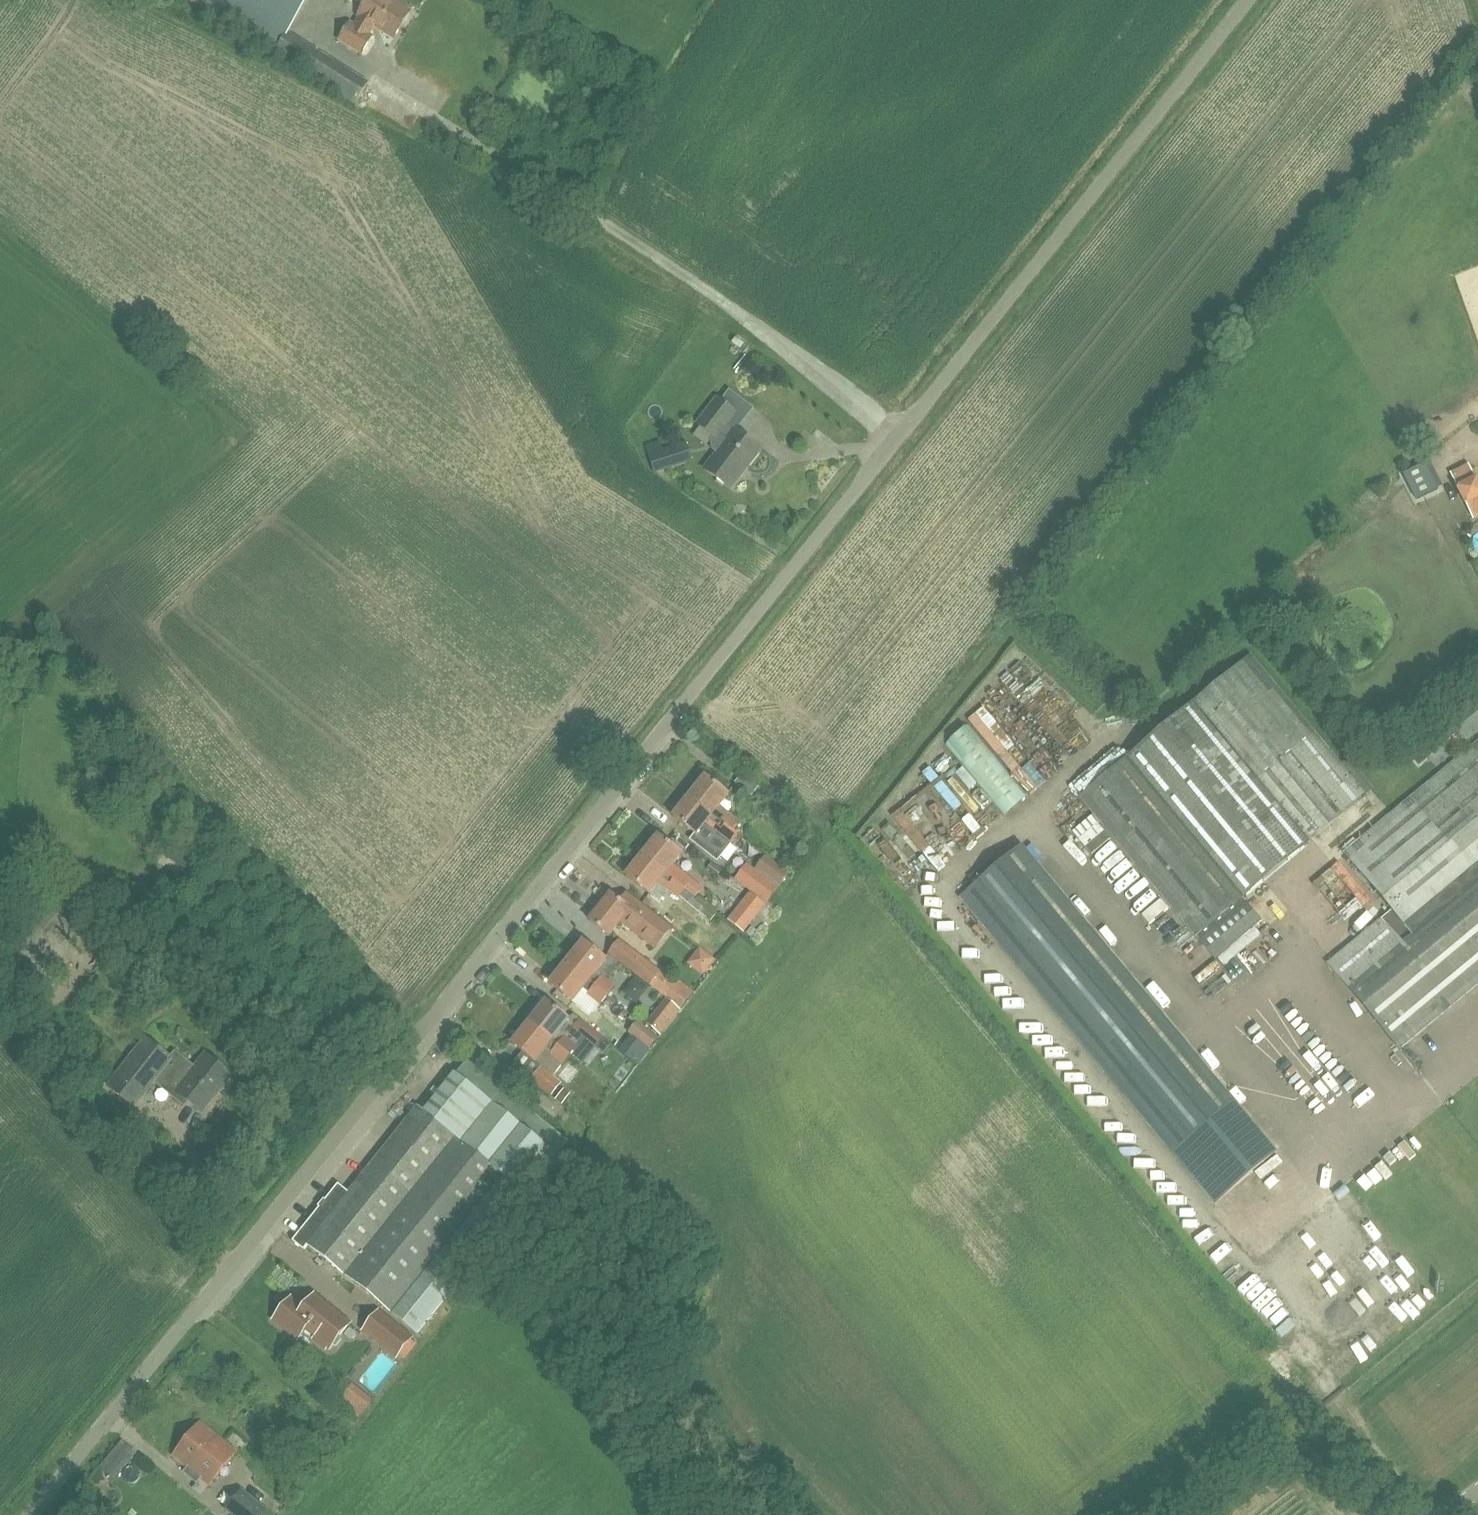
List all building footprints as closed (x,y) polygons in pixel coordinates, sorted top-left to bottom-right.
[(313,0),(235,0),(254,11),(246,25),(281,45),(289,31),(294,33),(313,0)] [(364,6),(359,15),(362,16),(355,27),(350,24),(340,39),(362,52),(372,37),(367,35),(374,24),(395,36),(410,12),(390,0),(359,0),(358,2),(364,6)] [(325,56),(313,76),(355,103),(368,82),(325,56)] [(743,343),(735,337),(731,341),(739,348),(743,343)] [(746,467),(760,448),(735,429),(731,434),(724,429),(736,412),(717,398),(697,423),(715,437),(712,441),(714,450),(717,453),(705,469),(730,488),(731,487),(727,485),(743,465),(746,467)] [(664,451),(661,442),(646,447),(656,474),(681,466),(674,447),(664,451)] [(1468,466),(1451,474),(1471,516),(1477,512),(1477,487),(1468,466)] [(1414,484),(1423,500),(1437,493),(1429,477),(1414,484)] [(1196,937),(1368,795),(1251,654),(1080,797),(1196,937)] [(1057,690),(1072,706),(1079,700),(1064,684),(1057,690)] [(1448,727),(1464,747),(1477,736),(1477,702),(1448,727)] [(1346,853),(1392,908),(1328,961),(1400,1049),(1477,984),(1477,743),(1346,853)] [(706,776),(689,796),(732,830),(739,822),(727,812),(724,817),(716,810),(728,794),(706,776)] [(917,796),(925,812),(941,803),(934,788),(917,796)] [(738,834),(732,830),(689,796),(673,816),(691,831),(687,836),(718,859),(738,834)] [(703,888),(673,864),(682,853),(658,835),(642,856),(696,898),(696,897),(703,888)] [(766,855),(756,867),(780,887),(790,875),(766,855)] [(717,913),(696,897),(696,898),(642,856),(627,875),(650,893),(659,882),(679,897),(680,896),(711,921),(717,913)] [(1002,870),(969,897),(1027,971),(1043,969),(1071,1004),(1068,979),(1079,978),(1088,989),(1087,975),(1079,966),(1078,956),(1072,948),(1071,943),(1063,933),(1053,934),(1046,925),(1044,909),(1030,910),(1024,903),(1023,890),(1009,892),(1007,870),(1002,870)] [(765,905),(749,892),(728,919),(744,932),(765,905)] [(591,919),(590,921),(610,937),(621,923),(655,950),(671,930),(627,894),(621,902),(611,894),(598,910),(597,909),(589,918),(591,919)] [(1262,922),(1246,901),(1200,939),(1216,960),(1262,922)] [(650,985),(661,972),(619,939),(608,953),(650,985)] [(567,962),(607,995),(615,986),(603,976),(602,978),(595,973),(606,959),(583,941),(567,962)] [(704,950),(697,968),(716,975),(723,957),(704,950)] [(607,995),(567,962),(550,983),(572,1001),(583,988),(589,993),(588,995),(600,1004),(607,995)] [(661,994),(666,998),(680,1009),(694,991),(678,978),(674,983),(671,980),(661,994)] [(666,998),(646,1023),(661,1036),(681,1010),(680,1009),(666,998)] [(588,1054),(578,1045),(566,1035),(564,1037),(558,1032),(569,1018),(546,1000),(529,1022),(570,1054),(581,1063),(588,1054)] [(581,1019),(572,1029),(602,1053),(610,1043),(581,1019)] [(649,1049),(659,1037),(638,1021),(629,1032),(649,1049)] [(563,1063),(570,1054),(529,1022),(513,1043),(536,1061),(536,1060),(543,1065),(532,1078),(552,1094),(562,1082),(553,1075),(563,1063)] [(206,1053),(193,1070),(186,1064),(188,1062),(175,1052),(171,1057),(147,1038),(108,1086),(133,1106),(154,1081),(184,1105),(188,1101),(202,1112),(217,1094),(214,1092),(229,1073),(232,1075),(233,1074),(206,1053)] [(308,1244),(418,1333),(560,1157),(495,1105),(464,1144),(418,1106),(348,1192),(338,1184),(292,1240),(304,1250),(308,1244)] [(1393,1134),(1373,1150),(1380,1159),(1400,1143),(1393,1134)] [(340,1335),(350,1323),(319,1298),(311,1308),(307,1305),(304,1308),(291,1297),(284,1307),(280,1306),(275,1313),(276,1316),(274,1319),(298,1338),(306,1328),(316,1336),(315,1338),(326,1347),(328,1345),(330,1347),(333,1344),(336,1345),(342,1338),(340,1335)] [(361,1330),(397,1358),(414,1336),(379,1307),(361,1330)] [(390,1356),(370,1384),(387,1396),(407,1367),(390,1356)] [(369,1411),(377,1405),(361,1387),(353,1393),(369,1411)] [(209,1486),(237,1452),(201,1421),(173,1455),(188,1468),(184,1472),(197,1482),(200,1478),(209,1486)] [(113,1478),(135,1453),(121,1441),(99,1466),(113,1478)] [(269,1509),(242,1488),(224,1510),(231,1514),(264,1514),(269,1509)]
